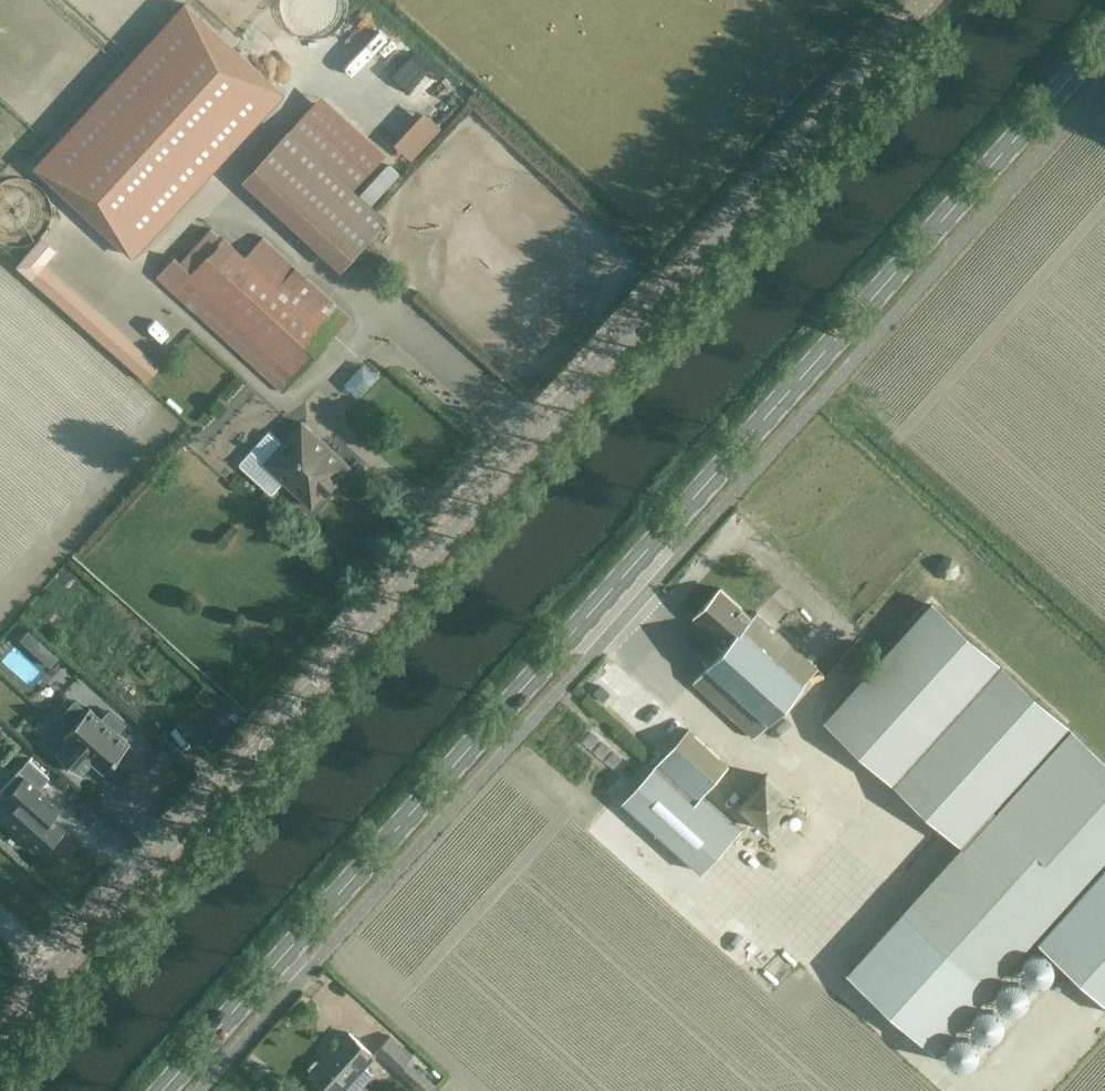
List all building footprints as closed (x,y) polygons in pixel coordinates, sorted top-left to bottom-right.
[(36,165),(138,255),(287,87),(188,0),(182,0),(36,165)] [(414,45),(403,37),(398,43),(387,34),(364,62),(386,79),(414,45)] [(397,79),(419,111),(450,89),(428,58),(397,79)] [(411,154),(441,120),(426,107),(396,141),(411,154)] [(339,272),(358,251),(386,220),(288,130),(240,179),(339,272)] [(163,268),(157,275),(156,276),(282,391),(351,316),(264,236),(246,255),(223,235),(221,237),(211,228),(178,265),(177,264),(169,273),(163,268)] [(17,266),(146,380),(156,370),(41,268),(56,250),(42,237),(17,266)] [(367,395),(379,367),(360,359),(347,386),(367,395)] [(301,419),(280,442),(269,432),(239,464),(272,493),(282,482),(312,509),(351,465),(301,419)] [(754,737),(817,667),(756,612),(751,618),(719,588),(695,616),(726,644),(693,681),(754,737)] [(843,703),(826,722),(964,847),(849,974),(933,1049),(1104,859),(1104,760),(932,604),(843,703)] [(115,715),(91,742),(131,776),(155,749),(149,744),(115,715)] [(687,728),(658,760),(656,762),(657,763),(697,800),(703,793),(728,764),(687,728)] [(657,763),(623,800),(702,872),(741,828),(703,793),(697,800),(657,763)] [(769,831),(798,801),(766,773),(737,803),(769,831)] [(30,813),(73,852),(91,831),(76,816),(84,807),(51,777),(35,795),(41,801),(33,810),(30,813)] [(727,801),(734,793),(727,786),(720,794),(727,801)] [(1035,936),(1104,1000),(1104,859),(1035,936)] [(758,969),(779,947),(768,937),(747,959),(758,969)] [(1006,1024),(993,999),(970,1012),(983,1037),(1006,1024)] [(323,1061),(311,1075),(329,1090),(341,1090),(374,1054),(349,1032),(323,1061)] [(376,1053),(386,1061),(399,1072),(408,1060),(386,1041),(376,1053)]
